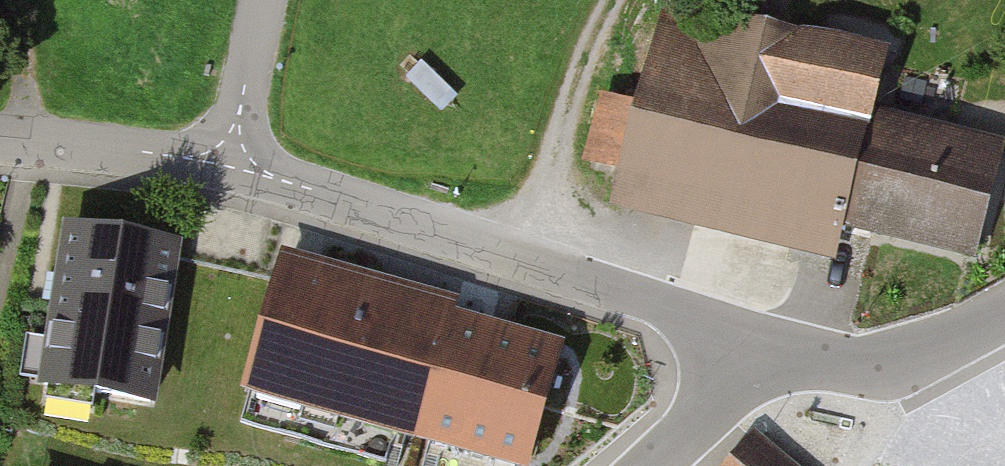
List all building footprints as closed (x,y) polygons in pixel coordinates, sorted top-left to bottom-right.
[(989,267),(1004,198),(1004,147),(880,117),(894,57),(671,5),(622,212),(845,265),(852,235),(989,267)] [(174,259),(73,243),(50,385),(152,401),(174,259)] [(441,411),(460,327),(275,286),(257,370),(441,411)] [(460,327),(441,411),(434,443),(539,465),(546,465),(571,351),(460,327)] [(761,438),(737,465),(794,465),(761,438)]
